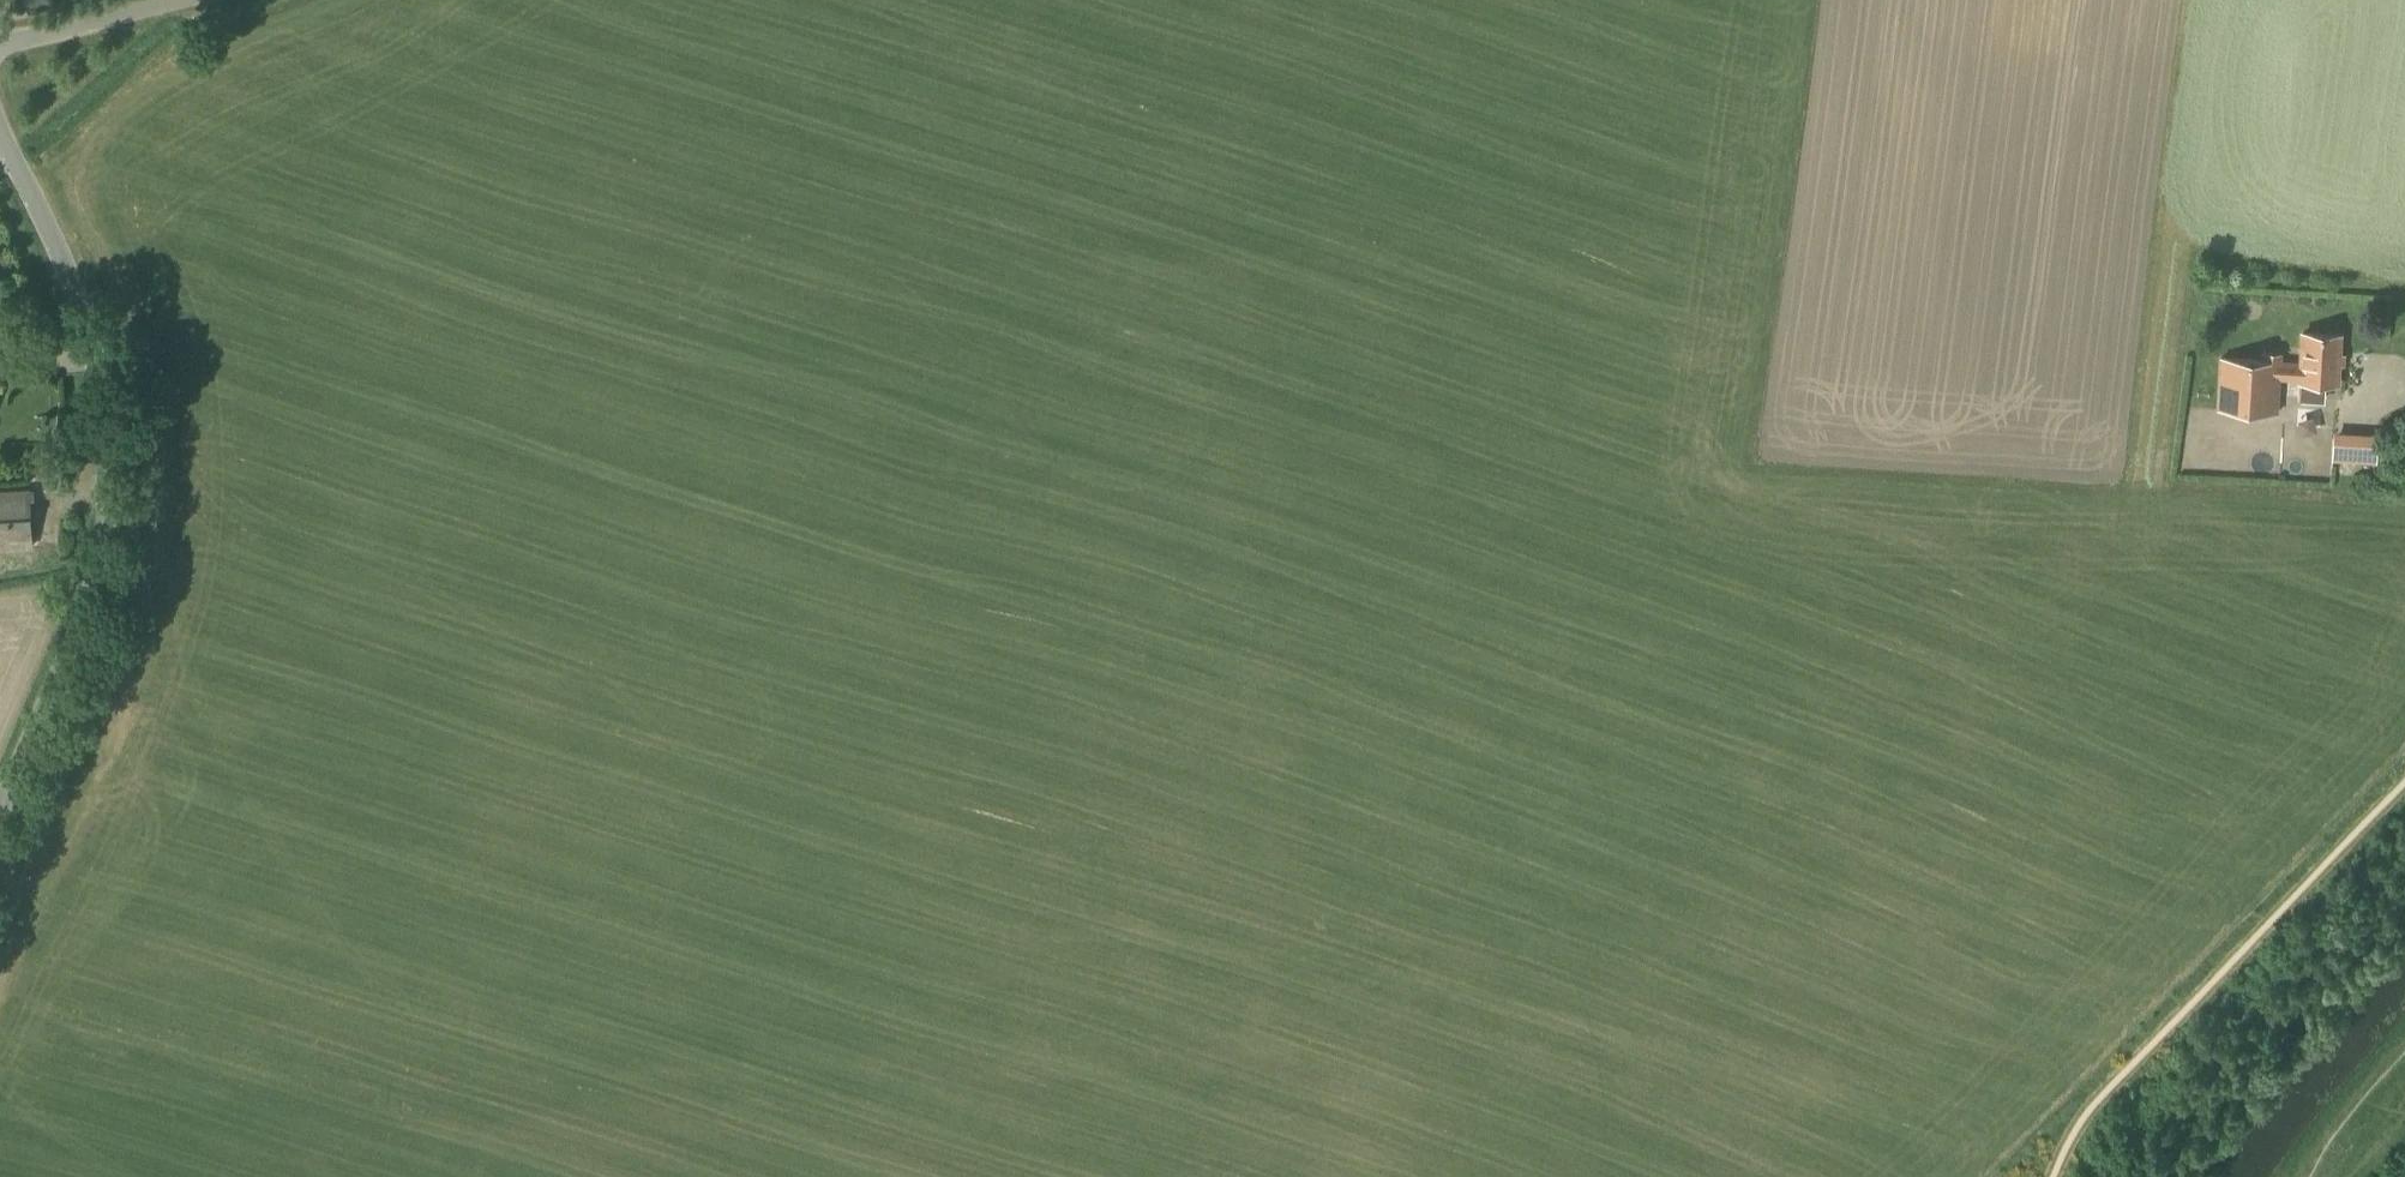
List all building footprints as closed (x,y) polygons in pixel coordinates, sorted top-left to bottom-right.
[(68,0),(25,0),(30,14),(68,0)] [(2219,357),(2216,407),(2278,411),(2278,408),(2280,377),(2297,378),(2297,381),(2300,382),(2299,400),(2324,402),(2325,383),(2340,384),(2341,365),(2341,354),(2343,332),(2299,330),(2297,361),(2281,360),(2261,359),(2219,357)] [(2340,439),(2341,461),(2388,459),(2387,437),(2340,439)] [(2404,456),(2404,438),(2391,438),(2392,456),(2404,456)] [(31,546),(28,491),(0,492),(0,548),(31,546)]
